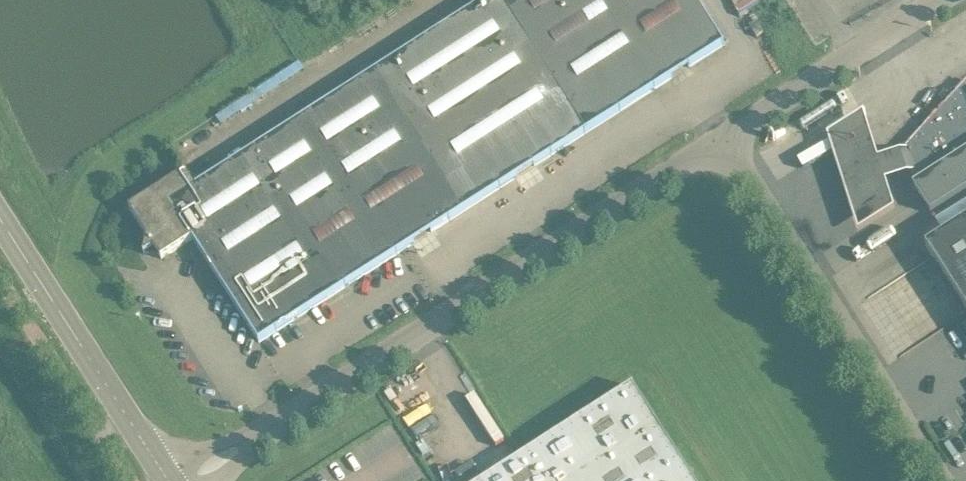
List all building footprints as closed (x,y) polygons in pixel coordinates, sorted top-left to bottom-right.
[(377,69),(195,186),(186,171),(129,207),(161,258),(192,237),(258,341),(724,43),(696,0),(485,0),(377,69)] [(756,20),(749,25),(756,36),(763,31),(756,20)] [(965,81),(941,108),(959,136),(962,134),(965,140),(965,81)] [(910,177),(915,183),(965,151),(965,140),(962,134),(959,136),(941,108),(908,150),(910,177)] [(881,183),(910,177),(908,150),(872,163),(857,114),(820,136),(853,237),(886,214),(881,183)] [(915,183),(912,185),(922,199),(930,212),(965,189),(965,151),(915,183)] [(925,246),(965,310),(965,220),(925,246)] [(633,385),(483,480),(694,480),(633,385)]
